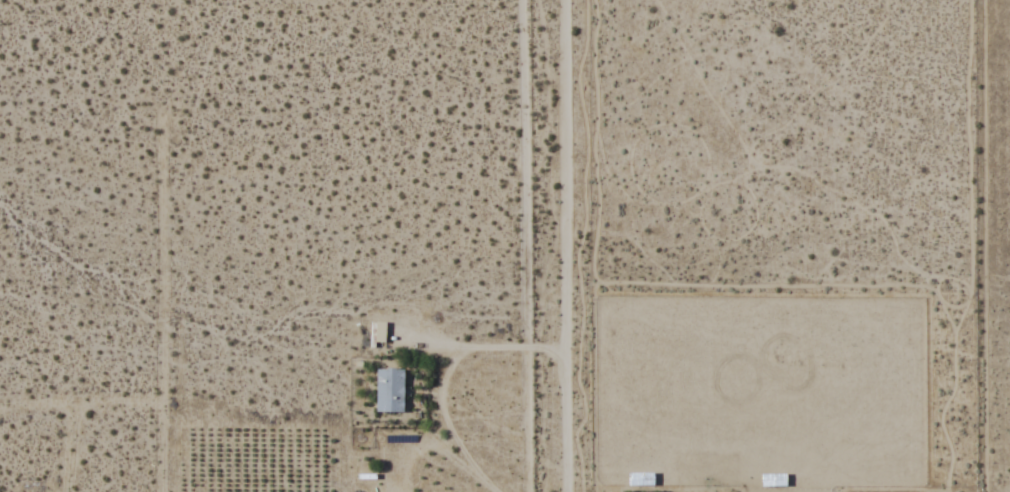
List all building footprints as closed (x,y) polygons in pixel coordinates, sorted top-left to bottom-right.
[(403,412),(403,368),(376,368),(376,412),(403,412)] [(653,486),(653,472),(628,472),(628,486),(653,486)] [(786,473),(761,473),(761,486),(786,486),(786,473)]
